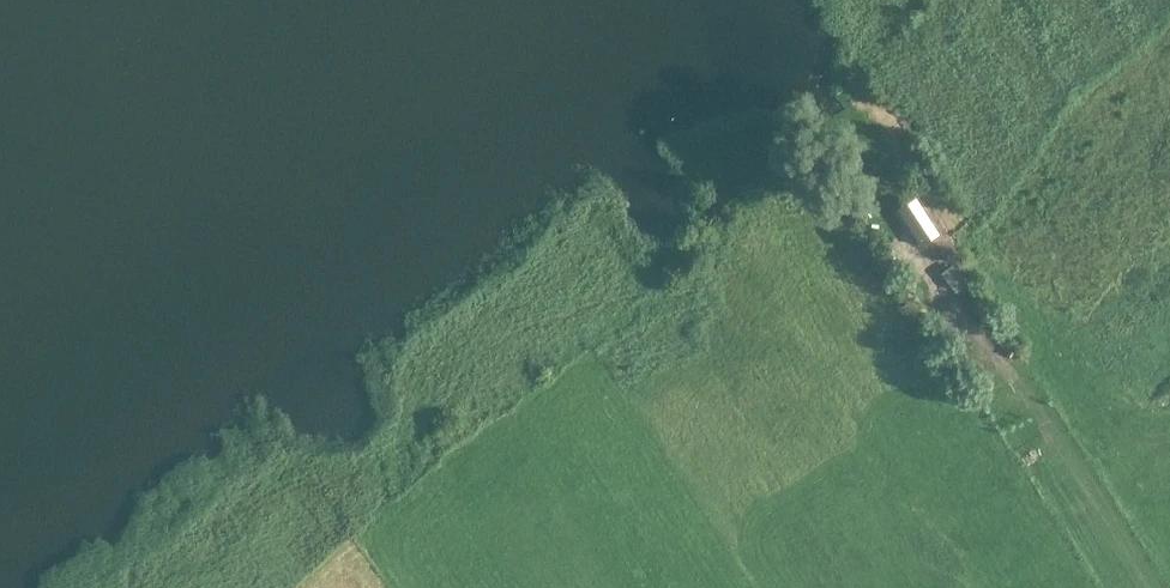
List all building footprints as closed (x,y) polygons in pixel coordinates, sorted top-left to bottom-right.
[(917,226),(905,233),(925,267),(937,259),(917,226)]
